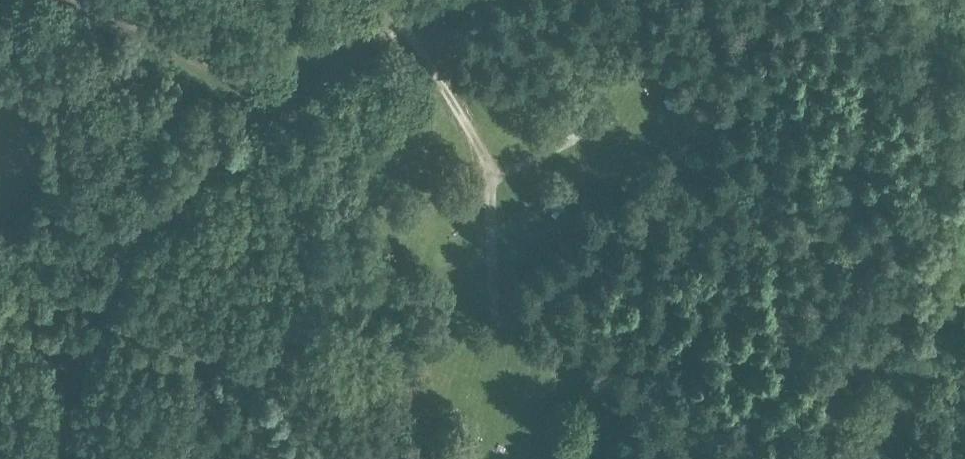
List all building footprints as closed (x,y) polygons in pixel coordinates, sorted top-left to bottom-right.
[(437,15),(425,20),(432,35),(443,30),(437,15)]
